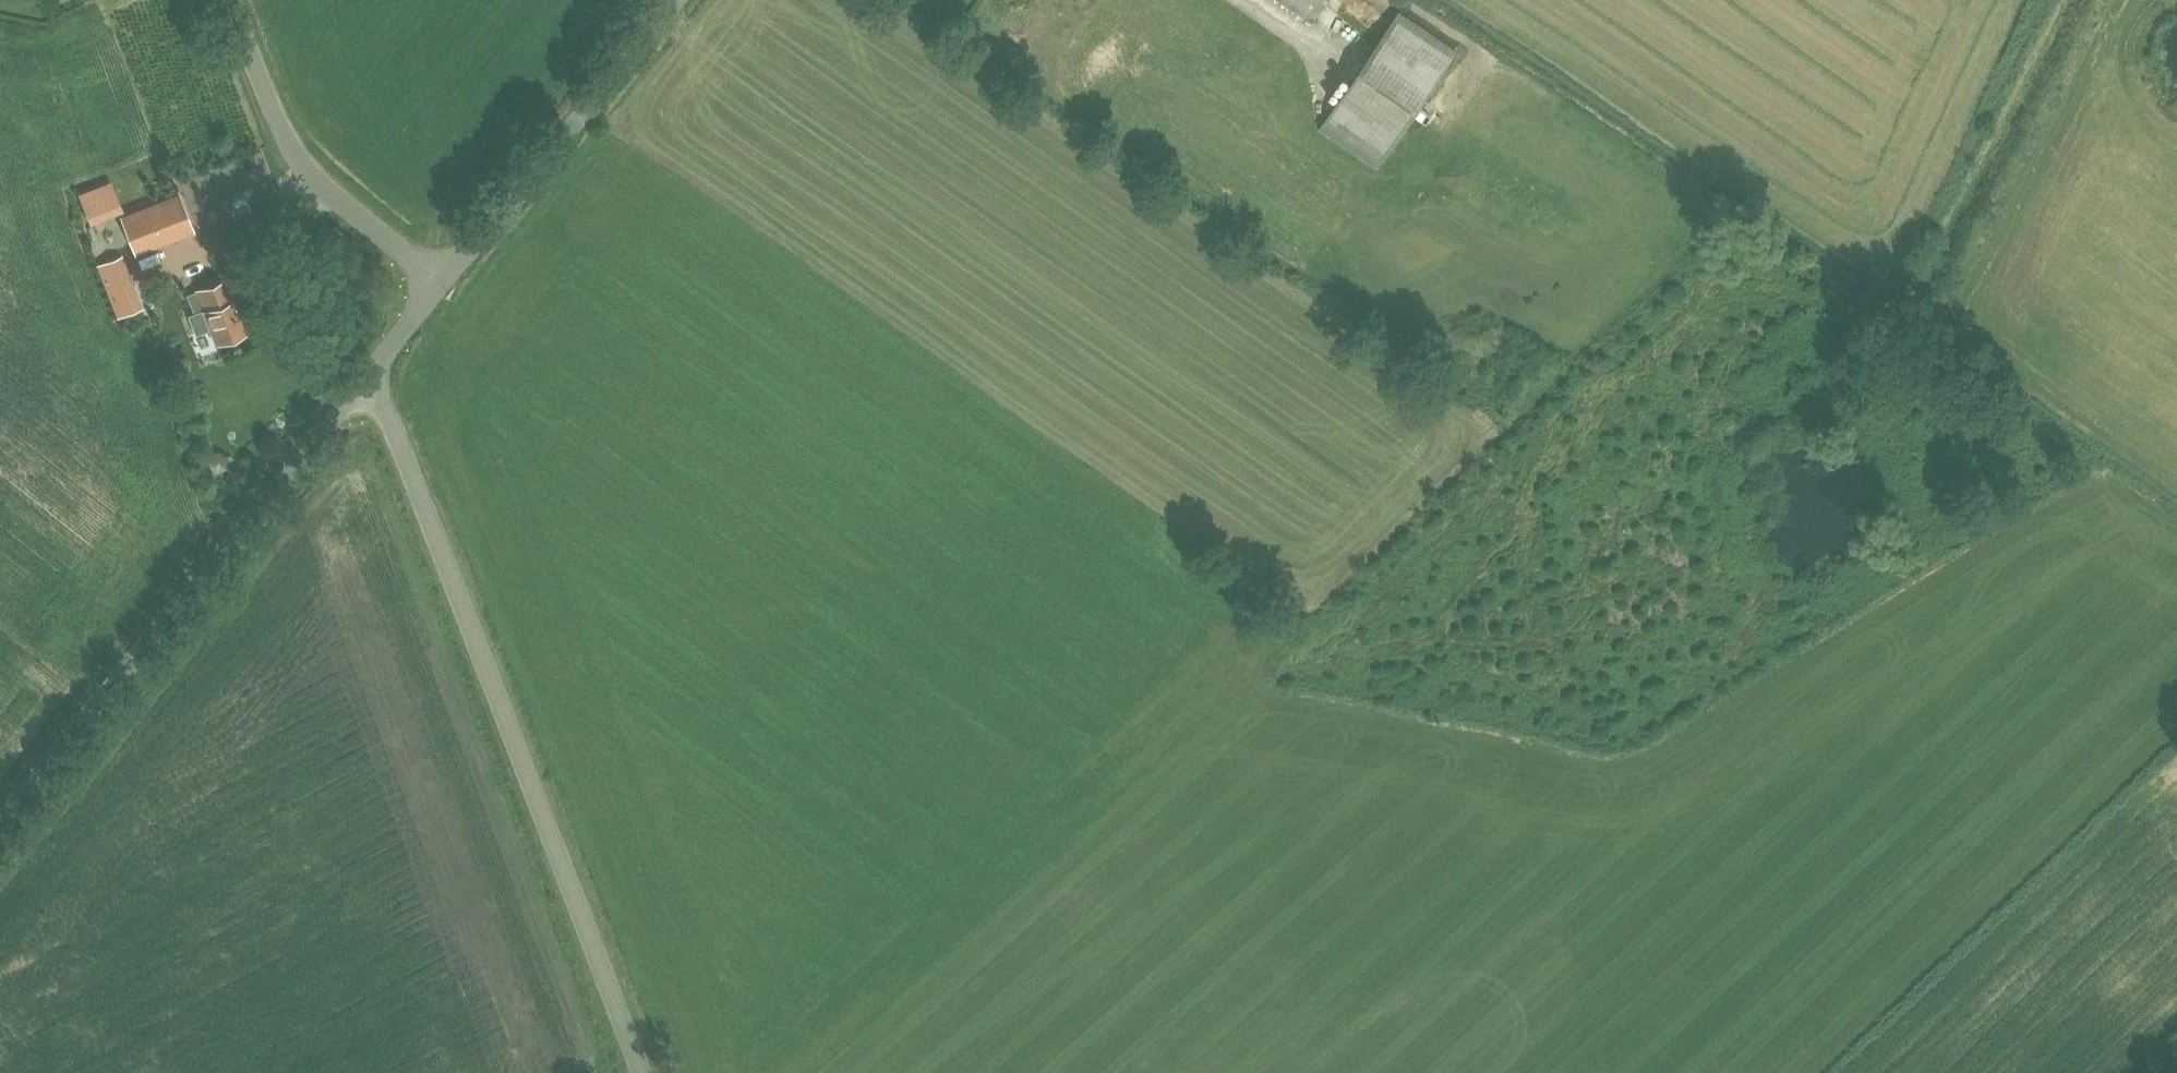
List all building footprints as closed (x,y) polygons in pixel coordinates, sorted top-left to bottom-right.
[(1328,0),(1281,0),(1313,22),(1328,0)] [(1399,10),(1321,126),(1379,165),(1457,49),(1399,10)] [(77,190),(90,222),(106,216),(94,185),(77,190)] [(118,216),(134,256),(195,233),(179,192),(118,216)] [(216,342),(251,328),(239,296),(238,297),(230,277),(197,289),(205,309),(204,310),(216,342)] [(117,315),(118,314),(142,305),(134,286),(109,296),(114,310),(117,315)]
